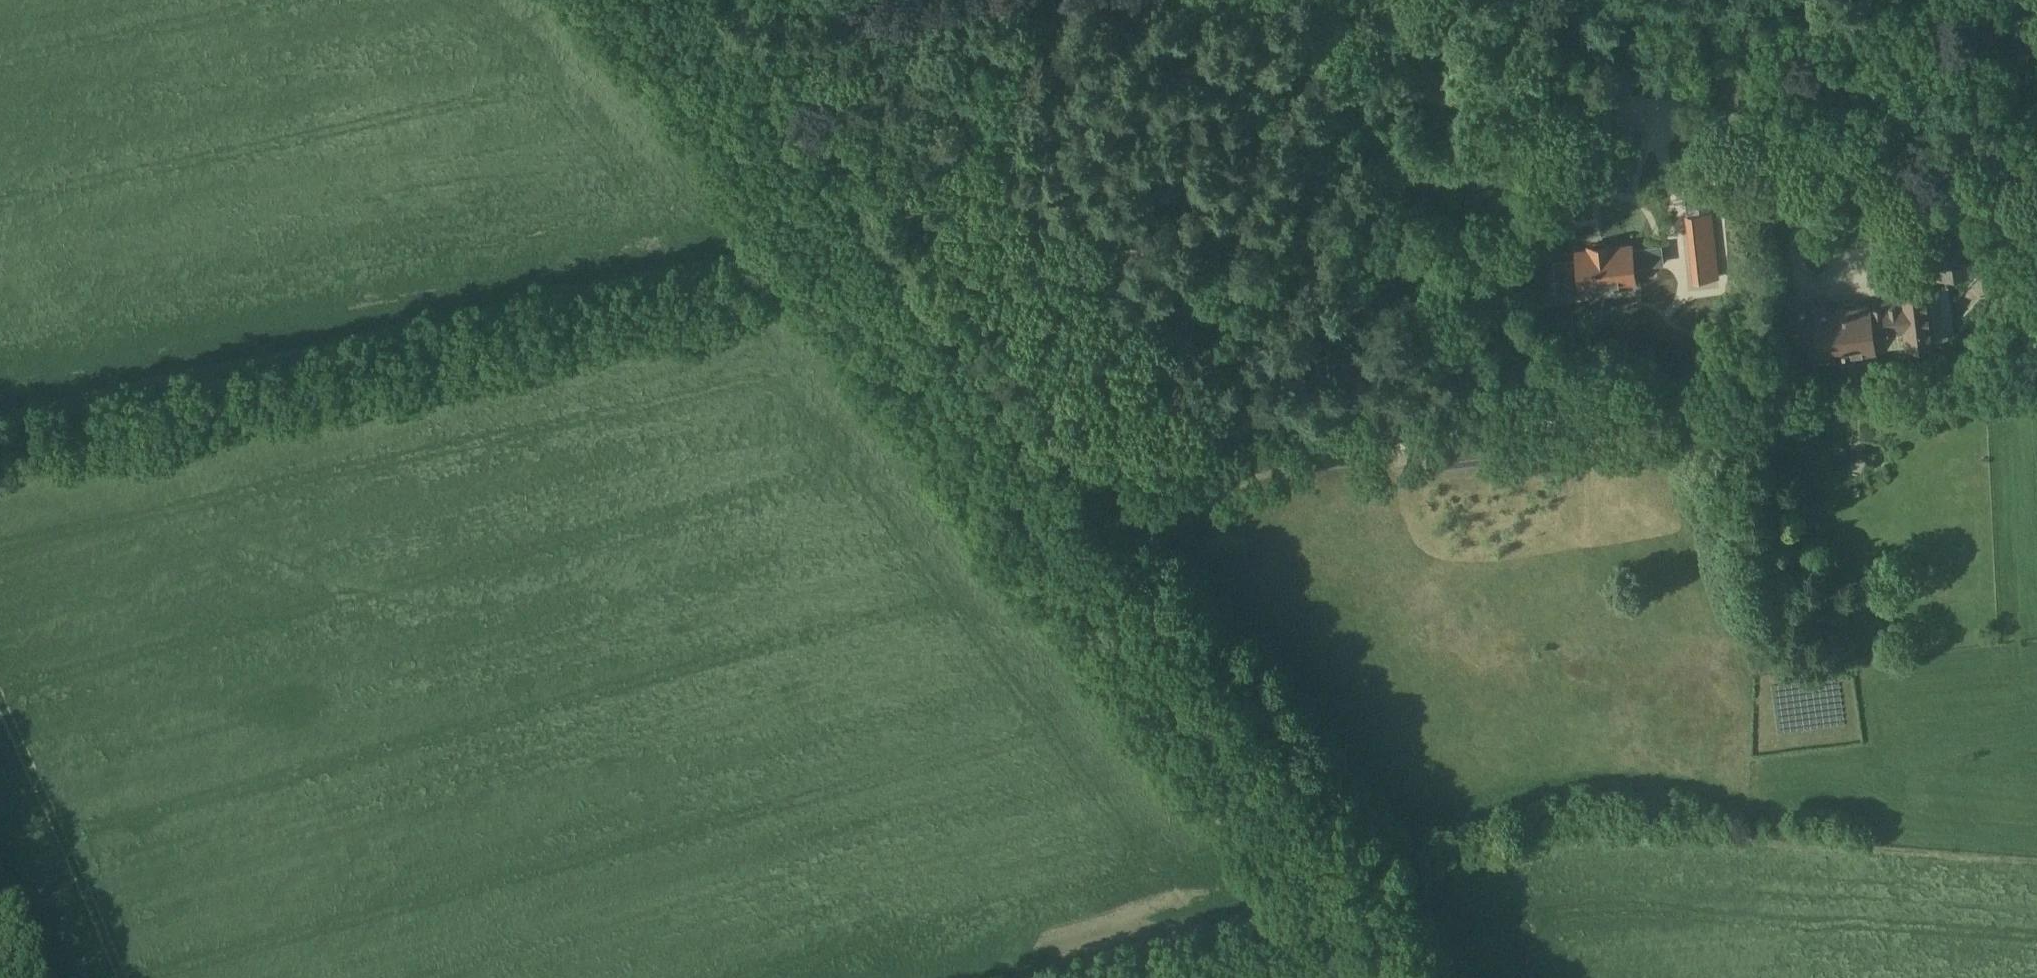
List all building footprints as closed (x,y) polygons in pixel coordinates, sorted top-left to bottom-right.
[(1973,51),(2000,50),(1999,0),(1971,0),(1973,51)] [(1715,210),(1690,209),(1690,268),(1716,267),(1715,210)] [(1612,244),(1611,241),(1586,244),(1587,247),(1574,249),(1575,258),(1553,260),(1557,295),(1584,292),(1583,288),(1614,285),(1614,289),(1634,287),(1633,282),(1637,282),(1635,267),(1664,264),(1662,244),(1633,247),(1633,242),(1612,244)] [(1930,260),(1934,290),(1964,286),(1960,257),(1930,260)] [(1874,331),(1902,328),(1898,301),(1834,309),(1833,303),(1821,305),(1821,306),(1813,307),(1815,321),(1807,322),(1799,329),(1800,338),(1810,342),(1818,341),(1819,351),(1846,347),(1847,352),(1876,348),(1874,331)]
